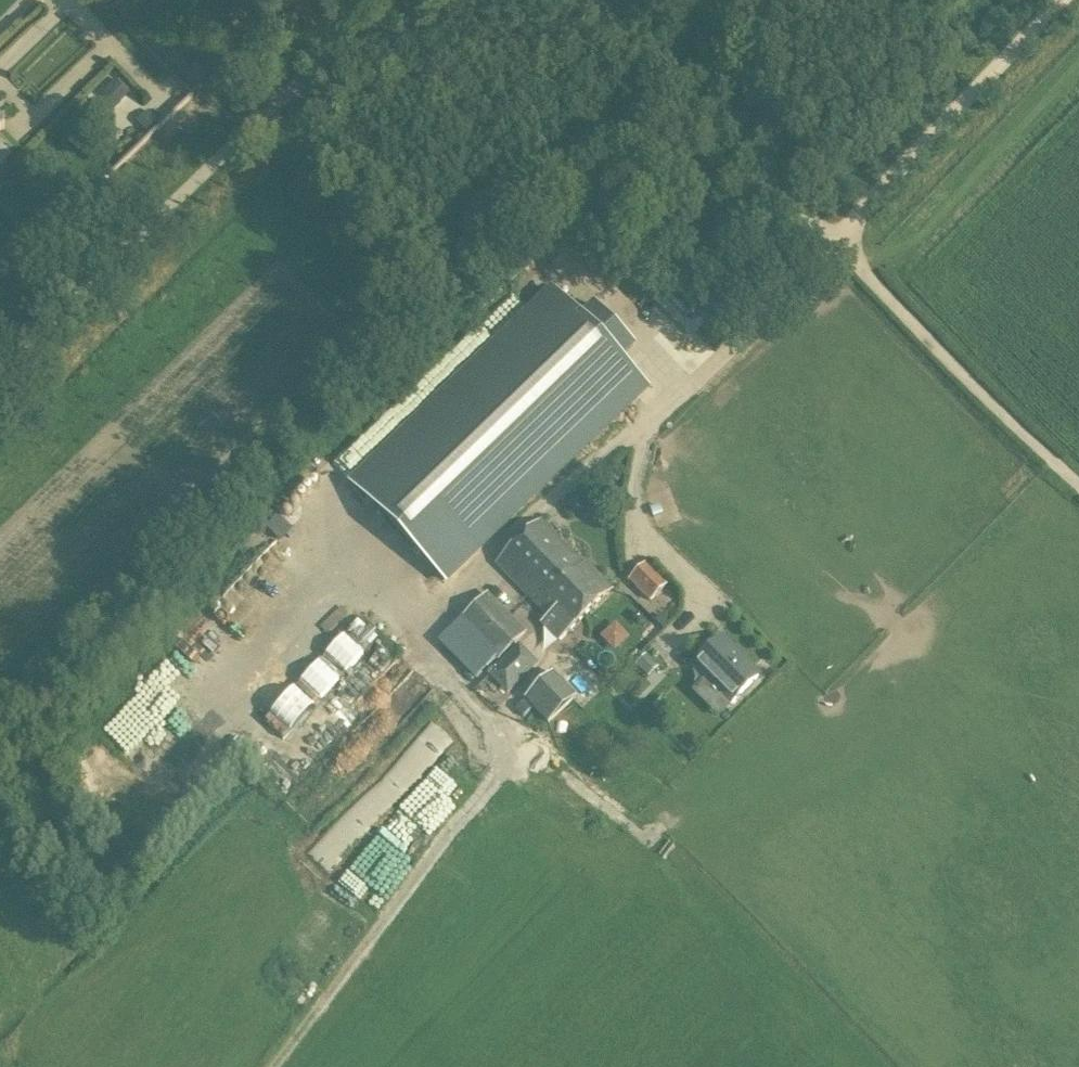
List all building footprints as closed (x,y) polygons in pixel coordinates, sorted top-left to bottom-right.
[(118,104),(128,94),(114,80),(104,91),(118,104)] [(147,112),(136,123),(145,132),(155,121),(147,112)] [(10,155),(0,144),(0,164),(10,155)] [(550,292),(353,483),(447,580),(544,486),(644,389),(635,379),(619,362),(634,348),(609,322),(592,305),(582,315),(577,320),(550,292)] [(582,564),(539,521),(496,563),(548,616),(542,622),(560,640),(611,590),(584,562),(582,564)] [(650,600),(665,585),(645,565),(633,576),(629,581),(633,583),(650,600)] [(498,659),(525,632),(488,594),(461,620),(498,659)] [(660,614),(653,620),(662,629),(668,622),(660,614)] [(617,622),(606,636),(621,649),(632,635),(617,622)] [(731,703),(759,675),(721,637),(693,665),(731,703)] [(507,693),(538,664),(518,642),(487,672),(507,693)] [(576,696),(553,671),(524,698),(547,723),(576,696)] [(273,752),(298,726),(268,698),(244,724),(273,752)] [(516,710),(523,717),(531,709),(525,702),(516,710)]
